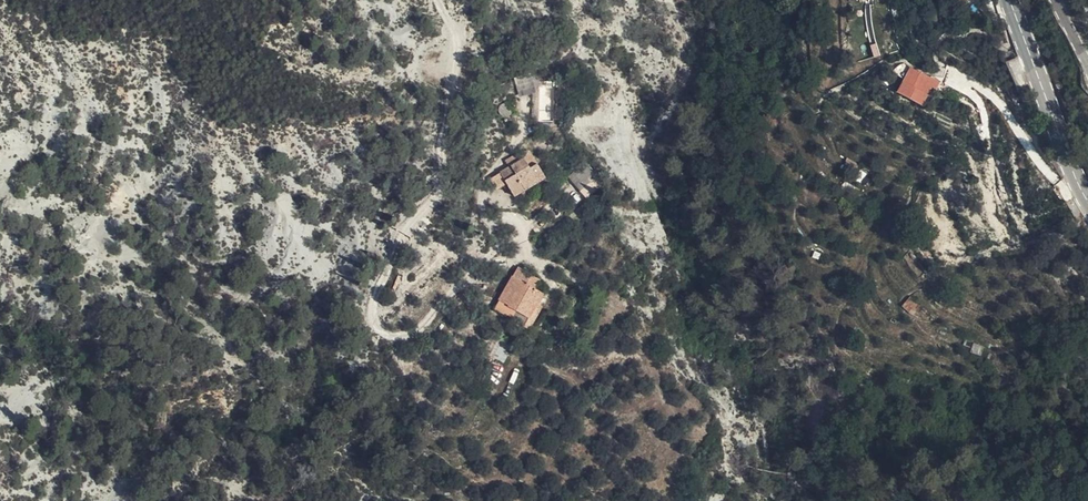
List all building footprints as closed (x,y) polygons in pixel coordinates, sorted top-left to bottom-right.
[(1025,86),(1015,57),(1003,62),(1014,89),(1025,86)] [(800,80),(796,69),(786,74),(790,84),(800,80)] [(933,86),(910,75),(902,91),(925,102),(933,86)] [(539,120),(550,120),(550,110),(539,110),(539,120)] [(522,155),(528,163),(536,157),(531,150),(522,155)] [(842,177),(861,184),(867,169),(848,162),(842,177)] [(546,187),(541,176),(516,187),(530,212),(562,195),(555,182),(546,187)] [(823,213),(833,208),(828,198),(819,203),(823,213)] [(534,288),(528,284),(501,322),(529,341),(553,308),(547,304),(545,308),(537,319),(523,309),(531,298),(529,297),(534,288)] [(546,296),(534,288),(529,297),(531,298),(523,309),(537,319),(545,308),(540,304),(546,296)] [(550,291),(546,296),(540,304),(545,308),(547,304),(554,295),(550,291)] [(913,315),(921,306),(909,296),(901,306),(913,315)] [(981,355),(984,346),(973,343),(970,352),(981,355)]
